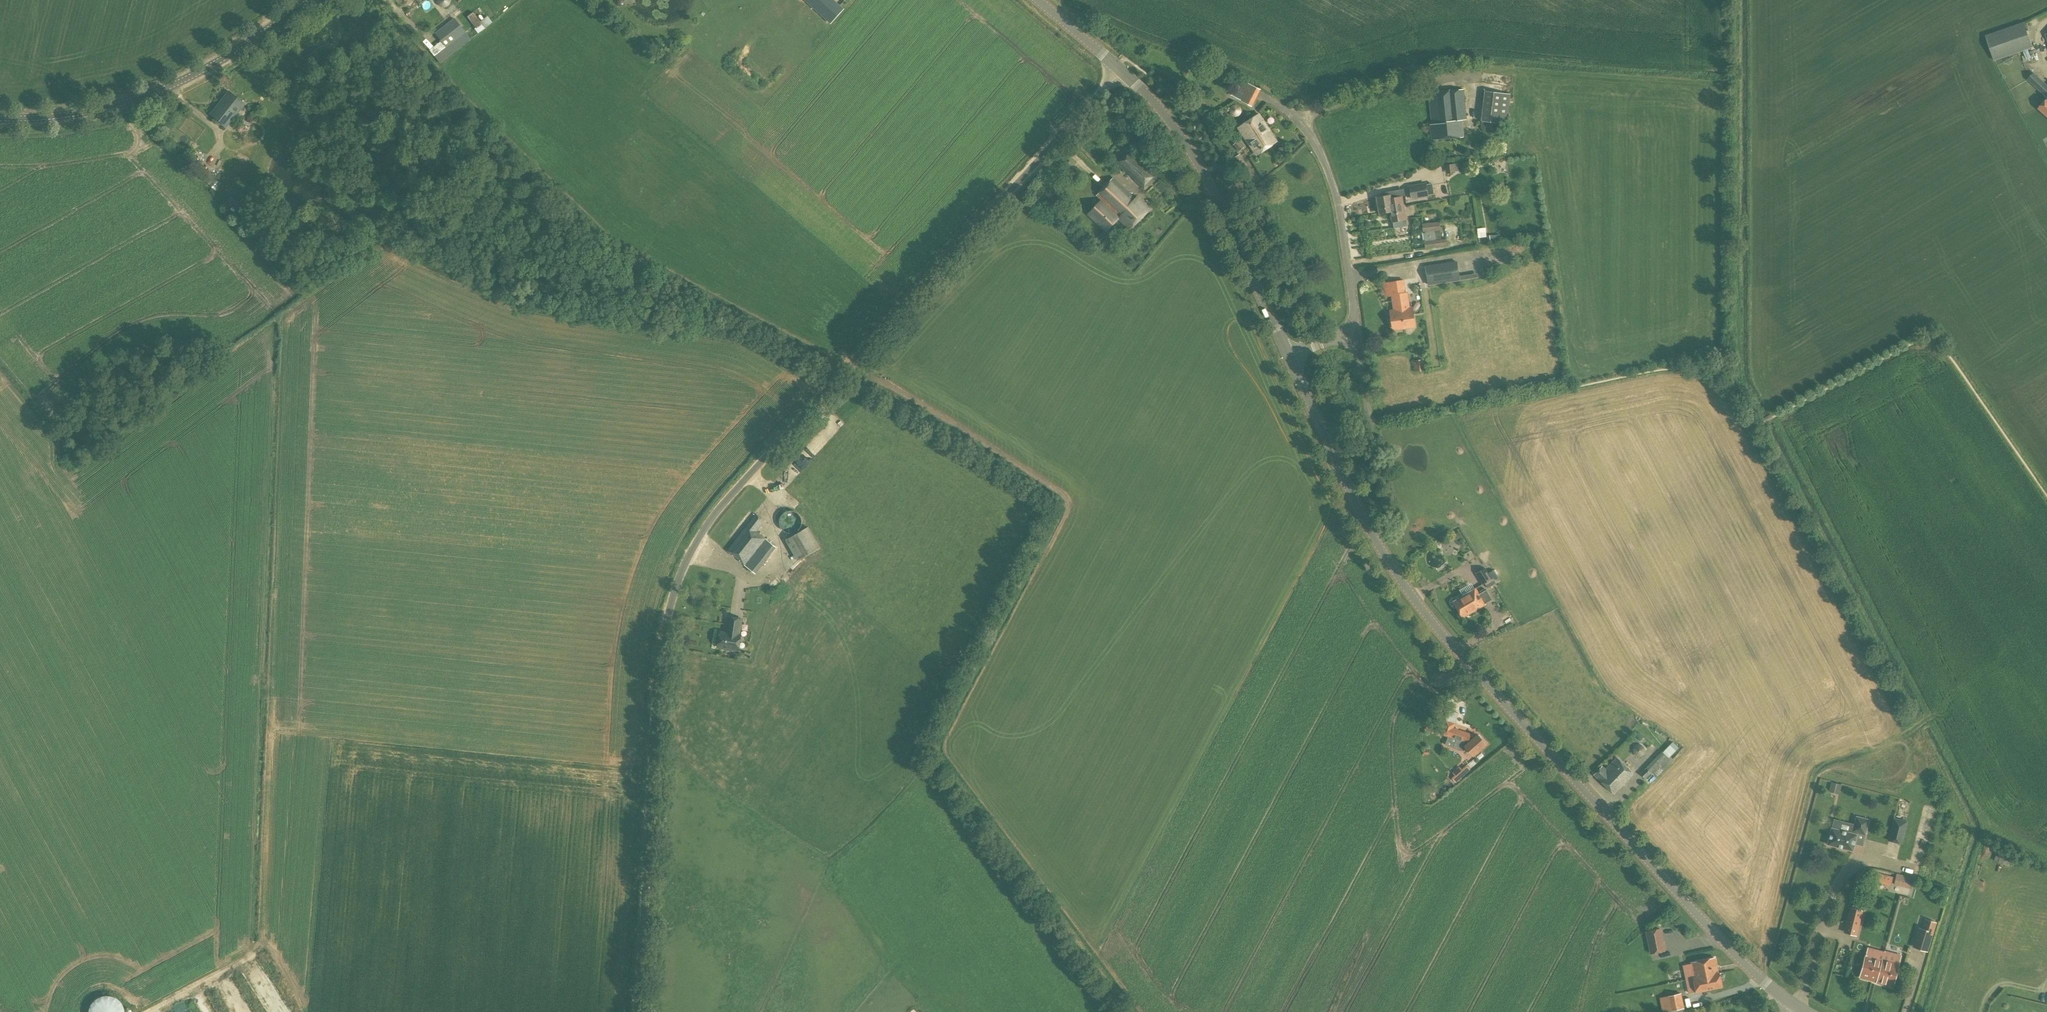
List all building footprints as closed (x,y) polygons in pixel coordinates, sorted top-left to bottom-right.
[(834,0),(803,0),(801,2),(790,14),(786,19),(749,59),(779,86),(798,66),(774,44),(776,42),(799,63),(815,45),(794,27),(798,22),(817,39),(828,26),(811,11),(814,8),(831,23),(844,9),(834,0)] [(480,21),(473,12),(468,16),(470,19),(464,24),(467,27),(468,27),(471,31),(475,29),(478,33),(492,22),(487,16),(480,21)] [(440,63),(470,39),(454,18),(434,33),(440,41),(435,45),(432,42),(427,47),(440,63)] [(1995,60),(2032,47),(2023,23),(1987,36),(1995,60)] [(2034,72),(2027,79),(2046,97),(2046,84),(2034,72)] [(1252,106),(1261,89),(1243,81),(1237,78),(1233,85),(1239,88),(1238,91),(1234,89),(1231,94),(1235,97),(1235,98),(1252,106)] [(1432,139),(1463,136),(1461,119),(1467,119),(1464,89),(1428,92),(1431,124),(1430,124),(1432,139)] [(226,126),(244,104),(228,91),(210,114),(226,126)] [(1507,124),(1510,94),(1485,91),(1481,120),(1507,124)] [(2038,108),(2046,116),(2046,98),(2038,108)] [(1247,141),(1268,127),(1259,114),(1238,128),(1247,141)] [(1268,127),(1247,141),(1256,154),(1277,141),(1268,127)] [(1239,151),(1244,147),(1238,140),(1233,145),(1239,151)] [(1148,166),(1138,157),(1128,148),(1123,153),(1124,154),(1121,157),(1120,156),(1116,161),(1141,185),(1144,188),(1149,184),(1148,183),(1151,180),(1152,181),(1158,176),(1148,166)] [(1238,173),(1248,168),(1240,154),(1231,159),(1238,173)] [(1446,173),(1455,172),(1454,163),(1445,164),(1446,173)] [(1135,198),(1114,178),(1097,196),(1101,200),(1087,214),(1106,232),(1118,219),(1130,230),(1150,209),(1137,197),(1135,198)] [(1427,184),(1426,182),(1409,186),(1411,200),(1429,197),(1428,195),(1434,194),(1432,183),(1427,184)] [(1400,202),(1399,197),(1391,198),(1390,195),(1377,197),(1379,213),(1391,211),(1390,211),(1392,211),(1391,205),(1394,205),(1393,203),(1400,202)] [(1390,211),(1391,211),(1392,221),(1406,219),(1402,196),(1399,197),(1400,202),(1393,203),(1394,205),(1391,205),(1392,211),(1390,211)] [(1441,239),(1440,230),(1439,221),(1422,223),(1423,232),(1424,232),(1425,241),(1424,241),(1425,248),(1447,245),(1446,238),(1441,239)] [(1425,266),(1428,285),(1460,280),(1458,261),(1425,266)] [(1405,293),(1403,280),(1383,283),(1385,296),(1392,295),(1395,314),(1391,315),(1392,326),(1414,322),(1412,307),(1409,307),(1407,293),(1405,293)] [(1415,371),(1425,370),(1424,359),(1413,360),(1415,371)] [(789,533),(791,533),(793,533),(795,532),(796,531),(798,530),(799,529),(800,528),(801,526),(802,524),(802,522),(802,520),(802,519),(801,517),(800,515),(799,514),(797,513),(796,512),(794,511),(792,511),(790,511),(788,511),(787,511),(785,512),(784,514),(782,515),(781,516),(781,518),(780,520),(780,522),(780,524),(781,526),(781,527),(783,529),(784,530),(785,531),(787,532),(789,533)] [(755,573),(776,547),(756,531),(764,520),(756,514),(727,550),(732,556),(733,554),(740,560),(739,561),(744,565),(745,564),(755,573)] [(810,527),(788,537),(798,559),(821,549),(810,527)] [(1492,579),(1485,567),(1475,573),(1483,584),(1492,579)] [(1474,589),(1471,583),(1460,590),(1463,595),(1453,601),(1462,617),(1484,605),(1484,604),(1492,599),(1486,589),(1478,594),(1475,588),(1474,589)] [(740,634),(742,619),(730,617),(728,633),(721,631),(719,646),(725,647),(725,649),(732,650),(733,648),(739,650),(742,635),(740,634)] [(1476,736),(1470,734),(1470,733),(1454,727),(1455,723),(1445,719),(1440,734),(1448,736),(1445,744),(1453,747),(1453,748),(1461,750),(1465,747),(1473,755),(1486,743),(1477,734),(1476,736)] [(1656,776),(1661,770),(1671,760),(1662,751),(1640,773),(1645,778),(1651,772),(1653,774),(1656,776)] [(1633,774),(1616,758),(1606,769),(1602,766),(1594,775),(1614,794),(1633,774)] [(1450,773),(1457,781),(1471,770),(1467,765),(1462,769),(1459,766),(1450,773)] [(1839,794),(1841,784),(1831,782),(1829,792),(1839,794)] [(1865,834),(1869,819),(1856,816),(1854,826),(1850,825),(1848,832),(1831,828),(1827,844),(1852,851),(1857,832),(1865,834)] [(1901,843),(1907,821),(1894,818),(1888,840),(1901,843)] [(1892,884),(1895,877),(1878,871),(1876,878),(1892,884)] [(1911,888),(1914,877),(1897,873),(1894,884),(1911,888)] [(1856,936),(1863,910),(1850,907),(1843,932),(1856,936)] [(1928,952),(1937,922),(1924,918),(1922,928),(1918,927),(1912,947),(1928,952)] [(1650,954),(1666,950),(1661,928),(1645,931),(1650,954)] [(1877,982),(1882,961),(1865,956),(1859,977),(1877,981),(1876,982),(1877,982)] [(1717,973),(1717,972),(1716,967),(1717,967),(1714,957),(1691,962),(1693,972),(1694,972),(1695,977),(1717,973)] [(1891,963),(1882,961),(1877,982),(1876,982),(1876,983),(1893,988),(1899,962),(1892,960),(1891,963)] [(1695,977),(1693,978),(1697,991),(1722,986),(1719,972),(1717,972),(1717,973),(1695,977)] [(1669,1011),(1684,1008),(1681,993),(1666,996),(1662,997),(1665,1011),(1669,1011)] [(124,1009),(123,1006),(122,1004),(120,1001),(118,999),(115,997),(113,996),(110,995),(107,995),(104,995),(101,996),(98,997),(95,999),(93,1001),(91,1003),(89,1006),(88,1009),(88,1011),(125,1011),(124,1009)]
